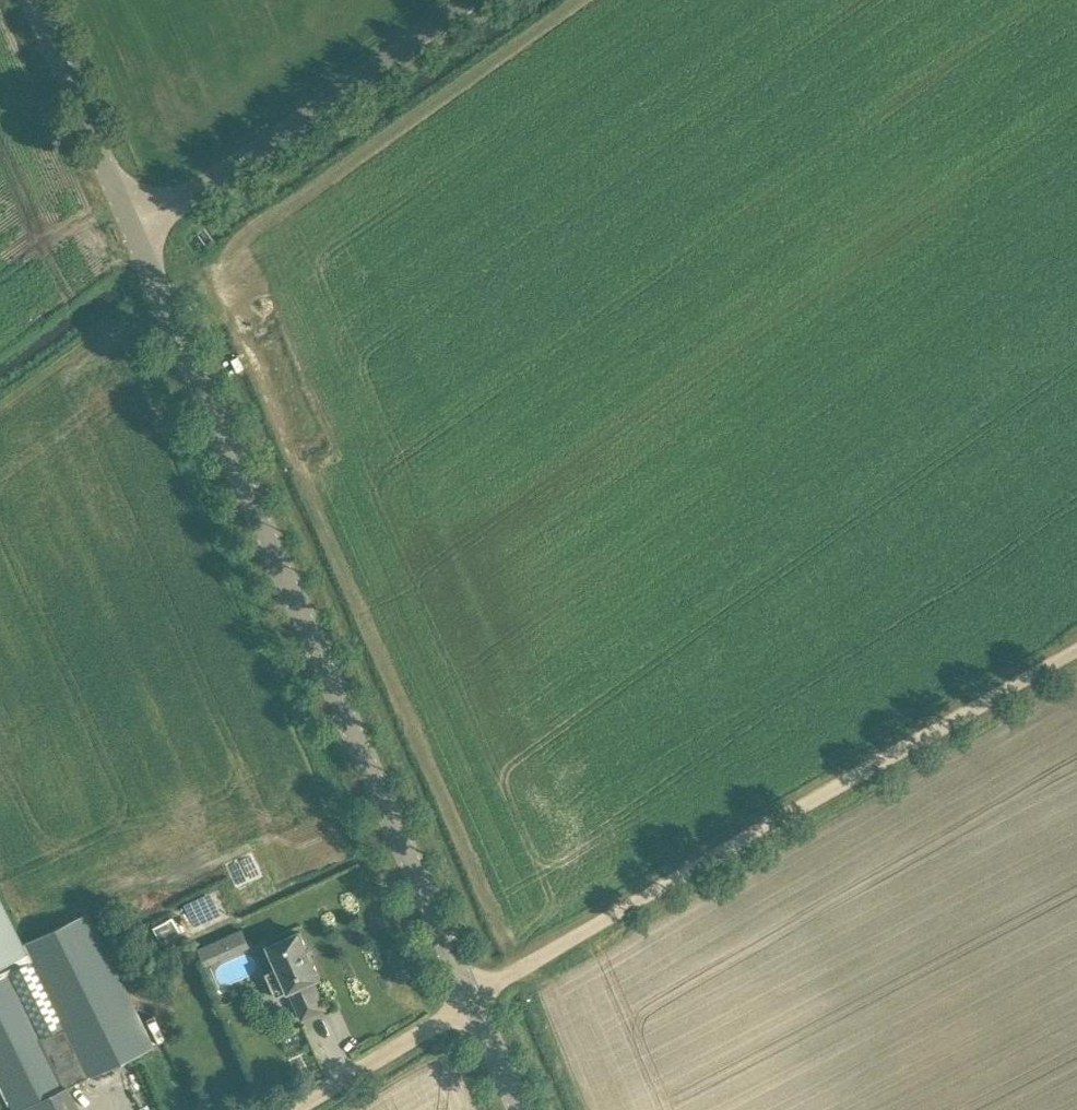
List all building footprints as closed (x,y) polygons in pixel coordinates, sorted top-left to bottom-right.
[(26,950),(0,897),(0,963),(26,950)] [(66,1087),(152,1045),(87,911),(23,942),(31,959),(0,974),(0,1091),(7,1105),(10,1104),(13,1109),(77,1109),(66,1087)] [(160,943),(179,931),(170,914),(150,926),(160,943)] [(201,966),(245,946),(237,926),(192,947),(201,966)] [(307,947),(300,931),(268,945),(278,967),(266,973),(277,997),(290,991),(302,1019),(326,1008),(314,980),(321,977),(313,960),(314,960),(308,947),(307,947)]
